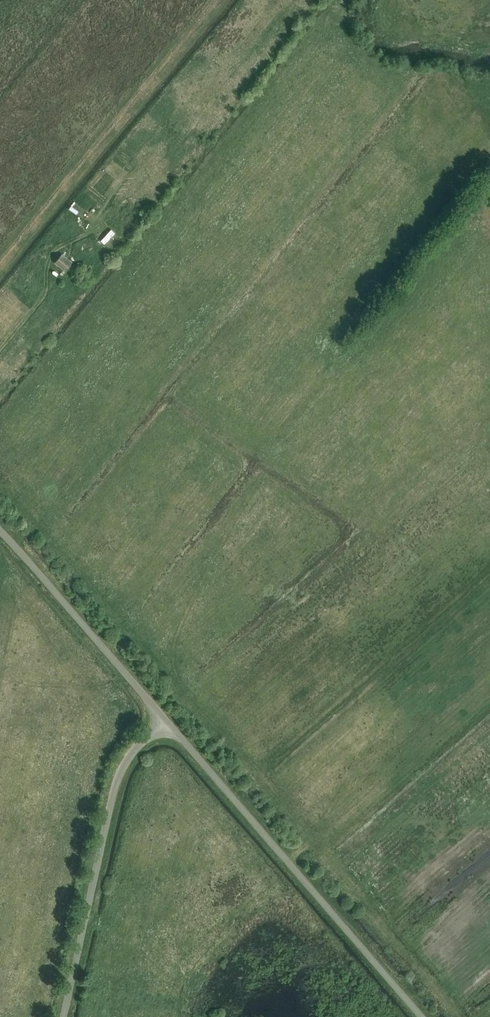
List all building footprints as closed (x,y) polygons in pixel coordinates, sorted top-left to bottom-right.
[(64,271),(72,262),(62,253),(54,263),(64,271)]
